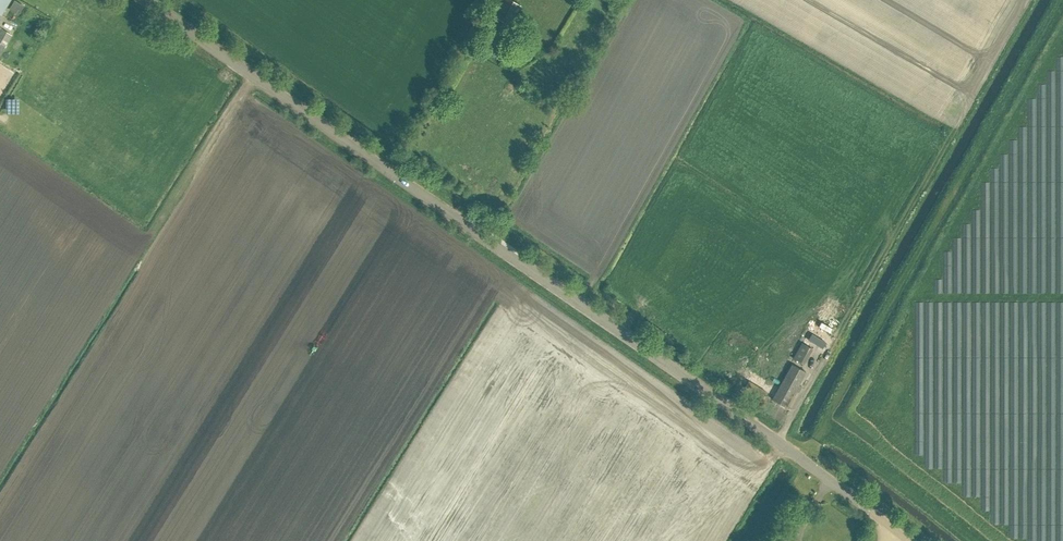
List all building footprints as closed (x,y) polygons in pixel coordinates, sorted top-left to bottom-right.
[(11,0),(0,0),(0,14),(2,15),(11,0)] [(14,34),(0,26),(0,57),(14,34)] [(801,342),(793,357),(803,364),(812,349),(801,342)] [(798,392),(801,386),(798,384),(805,371),(792,364),(772,400),(785,407),(795,390),(798,392)] [(760,398),(766,391),(750,380),(745,388),(760,398)]
